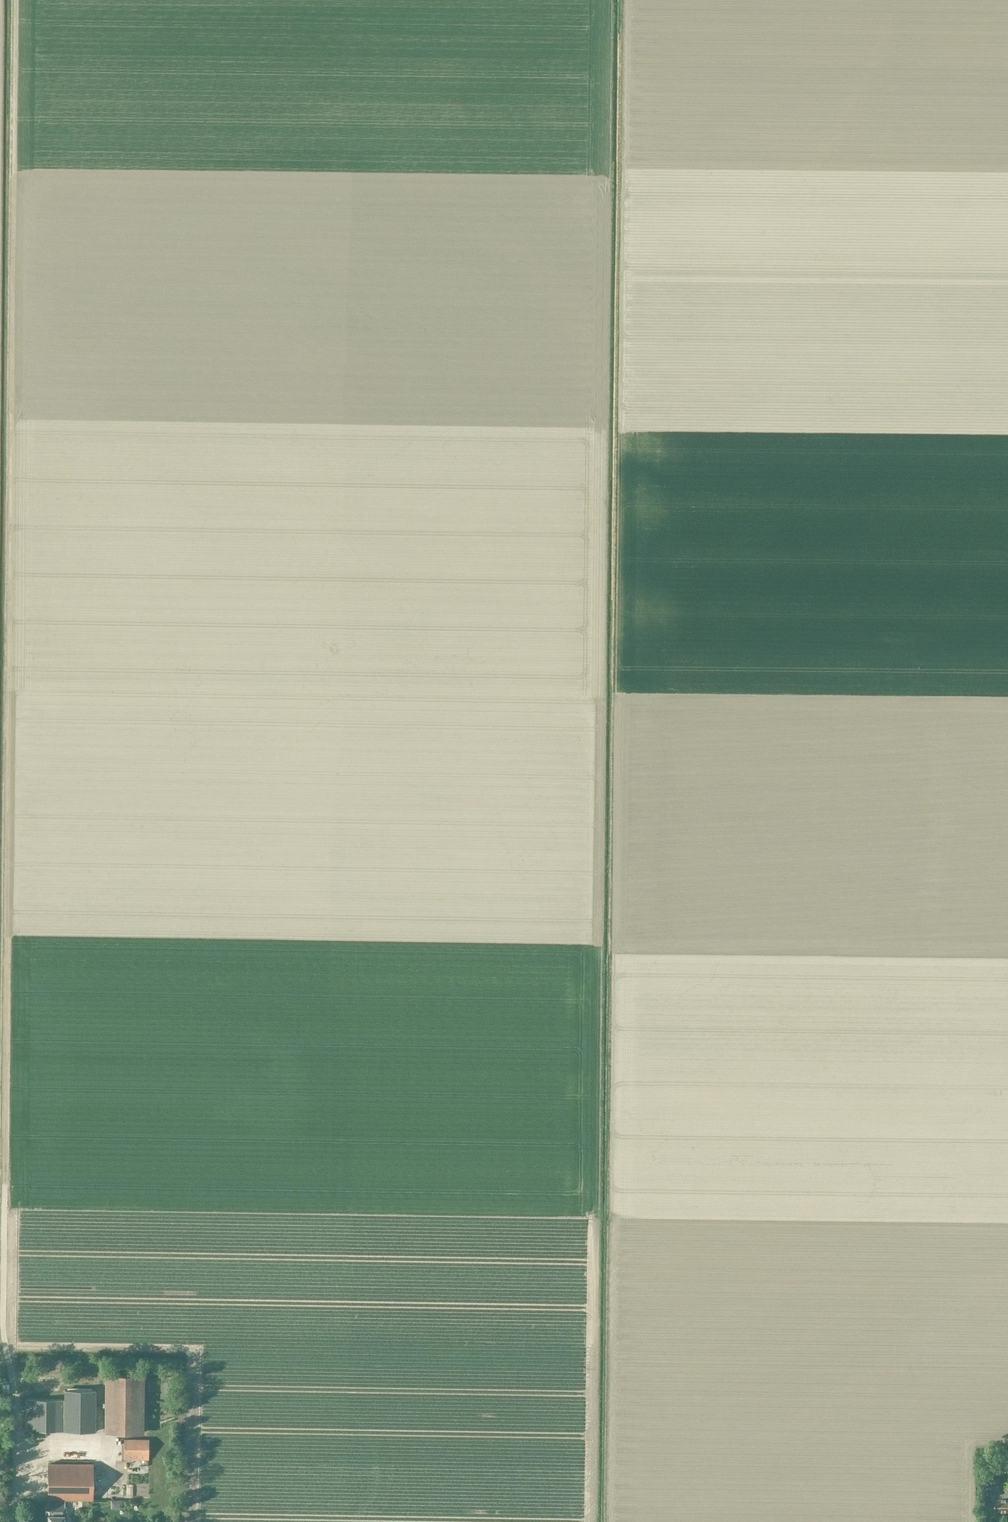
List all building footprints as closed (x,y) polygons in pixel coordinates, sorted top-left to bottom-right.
[(104,1377),(104,1432),(143,1432),(143,1377),(104,1377)] [(63,1400),(25,1400),(25,1431),(63,1431),(95,1432),(95,1391),(63,1390),(63,1400)] [(123,1440),(123,1460),(148,1460),(148,1440),(123,1440)] [(46,1521),(48,1521),(63,1521),(63,1519),(65,1519),(65,1508),(64,1508),(64,1500),(92,1500),(92,1465),(48,1465),(47,1500),(47,1508),(46,1508),(46,1521)] [(1000,1491),(1000,1485),(988,1485),(988,1494),(994,1494),(994,1511),(1007,1511),(1007,1491),(1000,1491)]
